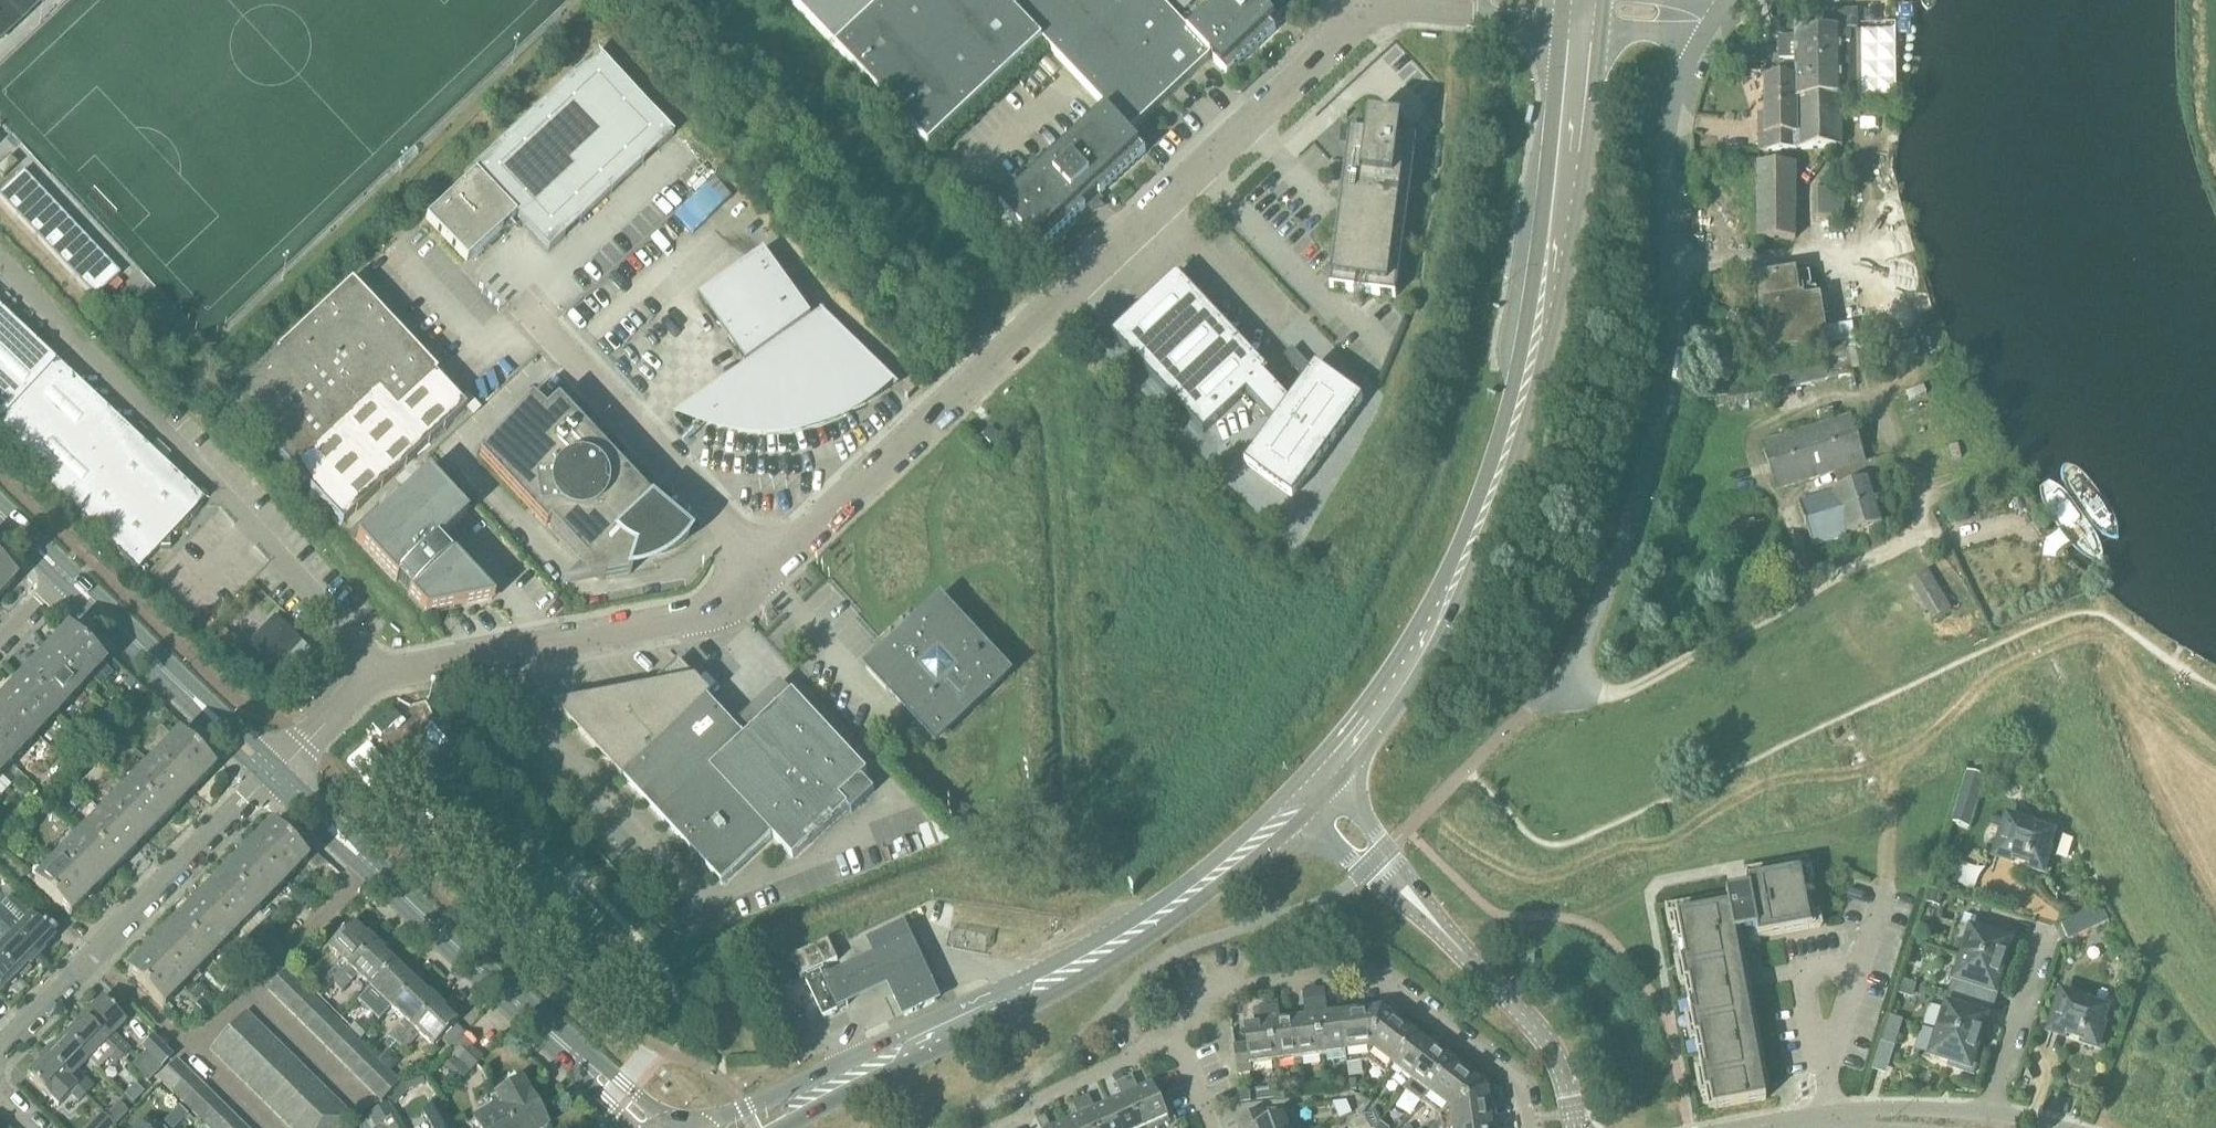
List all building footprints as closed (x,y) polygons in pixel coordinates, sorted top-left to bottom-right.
[(45,0),(0,0),(0,42),(45,0)] [(837,51),(892,0),(789,0),(837,51)] [(1044,44),(1003,0),(892,0),(837,51),(930,150),(1044,44)] [(1044,44),(1105,108),(1130,135),(1211,59),(1227,77),(1276,31),(1271,25),(1276,21),(1273,18),(1273,0),(1003,0),(1044,44)] [(1795,60),(1796,81),(1796,106),(1837,105),(1837,108),(1842,108),(1842,101),(1857,101),(1856,15),(1812,16),(1812,34),(1795,34),(1795,40),(1780,40),(1780,60),(1795,60)] [(597,52),(562,84),(471,169),(474,172),(426,217),(467,261),(515,216),(548,251),(674,134),(597,52)] [(1766,81),(1766,135),(1796,135),(1796,106),(1796,81),(1766,81)] [(1837,105),(1796,106),(1796,135),(1797,151),(1842,151),(1842,108),(1837,108),(1837,105)] [(1146,153),(1130,135),(1105,108),(1002,208),(1042,250),(1146,153)] [(1396,297),(1417,137),(1401,135),(1403,124),(1368,119),(1366,130),(1351,128),(1330,288),(1396,297)] [(1796,135),(1766,135),(1766,152),(1797,151),(1796,135)] [(0,164),(0,175),(3,179),(18,164),(10,155),(0,164)] [(1758,240),(1796,240),(1795,167),(1758,167),(1758,240)] [(0,192),(0,199),(94,299),(120,274),(23,171),(0,192)] [(885,383),(889,379),(894,383),(895,382),(821,307),(820,308),(822,311),(812,317),(765,251),(699,298),(747,364),(750,361),(757,370),(698,424),(699,425),(706,419),(712,421),(718,423),(724,424),(730,426),(736,427),(742,428),(748,428),(754,429),(767,429),(779,429),(785,428),(797,426),(803,425),(809,424),(815,422),(821,420),(833,416),(839,413),(844,411),(850,408),(855,405),(860,402),(865,398),(870,395),(875,391),(880,387),(885,383)] [(1293,497),(1363,400),(1316,365),(1289,402),(1265,376),(1268,373),(1177,275),(1112,335),(1204,433),(1247,393),(1274,422),(1245,463),(1293,497)] [(1773,351),(1826,342),(1817,290),(1812,291),(1810,275),(1759,283),(1762,302),(1766,301),(1767,309),(1766,309),(1773,351)] [(350,283),(226,398),(341,522),(465,407),(350,283)] [(204,500),(0,308),(0,441),(137,571),(159,548),(169,547),(170,536),(188,517),(191,517),(194,515),(198,512),(200,509),(202,506),(203,502),(204,500)] [(1822,353),(1823,355),(1828,381),(1852,376),(1851,371),(1867,368),(1862,344),(1846,347),(1822,353)] [(1769,393),(1828,381),(1823,355),(1764,367),(1769,393)] [(538,386),(522,401),(525,404),(538,417),(554,402),(538,386)] [(1767,389),(1728,396),(1717,397),(1719,407),(1729,405),(1729,406),(1769,400),(1767,389)] [(685,538),(687,536),(651,505),(554,401),(554,402),(538,417),(525,404),(477,458),(543,530),(548,526),(584,564),(560,587),(629,574),(629,572),(635,551),(638,552),(642,553),(645,553),(648,553),(653,553),(657,553),(662,552),(665,551),(668,550),(671,548),(676,546),(680,543),(682,540),(685,538)] [(1812,548),(1885,526),(1871,481),(1895,473),(1887,456),(1876,460),(1866,464),(1851,417),(1762,444),(1777,491),(1835,473),(1840,490),(1799,503),(1812,548)] [(992,445),(1001,436),(993,427),(984,436),(992,445)] [(436,543),(466,514),(427,471),(355,538),(395,580),(398,578),(426,608),(452,603),(450,601),(455,596),(460,602),(486,597),(436,543)] [(17,580),(0,564),(0,598),(17,580)] [(1951,610),(1927,570),(1909,582),(1932,621),(1951,610)] [(940,601),(921,619),(881,656),(879,654),(865,668),(886,689),(887,688),(935,739),(1006,672),(940,601)] [(275,691),(306,659),(294,648),(300,641),(275,618),(238,657),(275,691)] [(71,630),(24,680),(59,713),(107,664),(71,630)] [(623,778),(708,699),(712,695),(679,659),(649,687),(556,705),(556,706),(623,778)] [(130,679),(124,685),(131,691),(136,685),(130,679)] [(0,704),(0,751),(13,763),(59,713),(24,680),(0,704)] [(745,739),(708,699),(623,778),(722,884),(774,836),(794,859),(848,809),(853,813),(876,792),(863,778),(869,773),(794,693),(745,739)] [(132,784),(167,819),(215,770),(180,736),(132,784)] [(13,763),(0,751),(0,777),(13,763)] [(1985,779),(1968,773),(1952,824),(1969,829),(1985,779)] [(119,868),(167,819),(132,784),(84,833),(119,868)] [(2058,836),(2007,820),(1995,858),(2042,873),(2048,853),(2052,855),(2057,854),(2061,840),(2058,836)] [(271,827),(223,876),(258,911),(306,862),(271,827)] [(71,917),(119,868),(84,833),(36,882),(71,917)] [(1766,1101),(1737,943),(1820,928),(1818,916),(1814,917),(1808,884),(1812,883),(1808,859),(1746,870),(1750,890),(1666,906),(1671,930),(1675,929),(1681,962),(1677,963),(1681,985),(1685,984),(1691,1017),(1687,1018),(1691,1040),(1695,1039),(1701,1072),(1697,1073),(1701,1095),(1706,1094),(1709,1111),(1766,1101)] [(223,876),(175,925),(210,959),(258,911),(223,876)] [(0,907),(0,920),(8,928),(37,956),(56,937),(32,914),(22,924),(2,904),(2,905),(0,907)] [(2061,925),(2069,941),(2107,924),(2099,908),(2061,925)] [(272,915),(266,909),(260,915),(266,921),(272,915)] [(1971,933),(1963,957),(2002,970),(2010,944),(1998,941),(2003,927),(1973,918),(1968,932),(1971,933)] [(0,946),(0,958),(8,966),(18,976),(19,974),(23,978),(32,969),(28,965),(37,956),(8,928),(0,920),(0,946)] [(830,975),(844,1006),(888,986),(903,1018),(942,999),(906,922),(867,940),(874,954),(830,975)] [(311,991),(319,998),(371,943),(351,923),(328,948),(341,961),(311,991)] [(210,959),(175,925),(127,973),(162,1008),(210,959)] [(837,960),(829,943),(828,941),(790,958),(799,978),(803,976),(822,1016),(844,1006),(830,975),(825,966),(837,960)] [(357,976),(369,987),(392,962),(371,943),(319,998),(320,999),(333,985),(341,992),(357,976)] [(1948,994),(1978,1004),(1982,991),(1994,995),(2002,970),(1963,957),(1955,981),(1953,980),(1948,994)] [(18,976),(8,966),(0,958),(0,994),(18,976)] [(374,1010),(380,1016),(413,982),(392,962),(369,987),(383,1000),(374,1010)] [(268,989),(277,998),(295,980),(286,970),(268,989)] [(287,1008),(305,989),(295,980),(277,998),(287,1008)] [(1898,994),(1912,999),(1916,985),(1902,980),(1898,994)] [(413,982),(380,1016),(381,1017),(391,1008),(404,1020),(387,1037),(394,1044),(434,1002),(413,982)] [(296,1017),(314,999),(305,989),(287,1008),(296,1017)] [(1946,1009),(1939,1033),(1978,1045),(1986,1020),(1974,1016),(1978,1004),(1948,994),(1944,1008),(1946,1009)] [(2096,1049),(2108,1011),(2062,996),(2050,1034),(2096,1049)] [(102,999),(84,1018),(124,1058),(131,1050),(114,1034),(126,1022),(102,999)] [(305,1026),(324,1008),(314,999),(296,1017),(305,1026)] [(1326,1000),(1315,1002),(1322,1056),(1326,1056),(1328,1062),(1347,1060),(1346,1053),(1341,1015),(1329,1016),(1326,1000)] [(434,1002),(394,1044),(403,1051),(419,1035),(433,1048),(456,1023),(434,1002)] [(1322,1056),(1315,1002),(1305,1003),(1307,1019),(1293,1021),(1299,1059),(1322,1056)] [(1371,1011),(1341,1015),(1346,1053),(1347,1060),(1348,1064),(1369,1061),(1384,1003),(1370,1004),(1371,1011)] [(1393,1066),(1416,1034),(1393,1016),(1396,1012),(1384,1003),(1369,1061),(1386,1075),(1393,1066)] [(1299,1059),(1293,1021),(1281,1023),(1279,1007),(1268,1008),(1276,1063),(1299,1059)] [(315,1036),(333,1017),(324,1008),(305,1026),(315,1036)] [(1276,1063),(1268,1008),(1258,1010),(1260,1026),(1246,1027),(1248,1044),(1235,1046),(1239,1074),(1253,1073),(1252,1066),(1276,1063)] [(227,1030),(240,1043),(258,1024),(245,1012),(227,1030)] [(324,1045),(342,1027),(333,1017),(315,1036),(324,1045)] [(1895,1048),(1903,1022),(1890,1017),(1881,1043),(1895,1048)] [(89,1059),(88,1060),(97,1070),(109,1058),(116,1065),(124,1058),(84,1018),(66,1036),(89,1059)] [(349,1029),(360,1040),(368,1031),(357,1020),(349,1029)] [(258,1024),(240,1043),(250,1053),(268,1034),(258,1024)] [(334,1054),(352,1036),(342,1027),(324,1045),(334,1054)] [(222,1061),(240,1043),(227,1030),(209,1049),(222,1061)] [(458,1061),(466,1053),(472,1047),(476,1042),(466,1033),(449,1052),(458,1061)] [(1976,1053),(1978,1045),(1939,1033),(1931,1058),(1959,1067),(1958,1071),(1973,1076),(1980,1054),(1976,1053)] [(250,1053),(260,1062),(278,1044),(268,1034),(250,1053)] [(1393,1066),(1411,1080),(1439,1043),(1433,1039),(1429,1044),(1416,1034),(1393,1066)] [(46,1056),(86,1095),(93,1088),(77,1073),(88,1060),(89,1059),(66,1036),(46,1056)] [(343,1064),(361,1045),(352,1036),(334,1054),(343,1064)] [(161,1067),(171,1056),(153,1037),(142,1048),(161,1067)] [(250,1053),(240,1043),(222,1061),(232,1071),(250,1053)] [(1404,1090),(1423,1103),(1454,1064),(1442,1055),(1446,1049),(1439,1043),(1411,1080),(1404,1090)] [(260,1062),(270,1072),(288,1054),(278,1044),(260,1062)] [(352,1073),(370,1055),(361,1045),(343,1064),(352,1073)] [(472,1047),(466,1053),(478,1064),(483,1058),(472,1047)] [(260,1062),(250,1053),(232,1071),(242,1081),(260,1062)] [(478,1064),(466,1053),(458,1061),(470,1072),(478,1064)] [(270,1072),(280,1082),(298,1064),(288,1054),(270,1072)] [(362,1083),(380,1064),(370,1055),(352,1073),(362,1083)] [(79,1103),(86,1095),(46,1056),(27,1076),(57,1106),(69,1093),(79,1103)] [(158,1079),(167,1088),(185,1069),(176,1060),(158,1079)] [(270,1072),(260,1062),(242,1081),(252,1091),(270,1072)] [(298,1064),(280,1082),(290,1092),(309,1074),(298,1064)] [(371,1092),(389,1073),(380,1064),(362,1083),(371,1092)] [(1423,1103),(1441,1117),(1493,1086),(1481,1078),(1478,1082),(1454,1064),(1423,1103)] [(177,1097),(195,1079),(185,1069),(167,1088),(177,1097)] [(262,1101),(280,1082),(270,1072),(252,1091),(262,1101)] [(389,1073),(371,1092),(381,1102),(399,1083),(389,1073)] [(290,1092),(301,1102),(318,1084),(309,1074),(290,1092)] [(1147,1127),(1157,1127),(1171,1122),(1154,1083),(1139,1090),(1134,1077),(1125,1080),(1147,1127)] [(186,1106),(204,1088),(195,1079),(177,1097),(186,1106)] [(403,1087),(388,1103),(395,1109),(408,1096),(426,1089),(423,1080),(403,1087)] [(495,1095),(514,1127),(544,1127),(548,1126),(521,1080),(495,1095)] [(1125,1080),(1117,1084),(1123,1097),(1109,1103),(1120,1127),(1147,1127),(1125,1080)] [(290,1092),(280,1082),(262,1101),(273,1110),(290,1092)] [(318,1084),(301,1102),(311,1112),(329,1094),(318,1084)] [(1489,1102),(1495,1101),(1493,1086),(1441,1117),(1442,1127),(1493,1127),(1489,1102)] [(196,1116),(214,1097),(204,1088),(186,1106),(196,1116)] [(301,1102),(290,1092),(273,1110),(283,1120),(301,1102)] [(311,1112),(321,1122),(339,1104),(329,1094),(311,1112)] [(495,1095),(494,1095),(495,1096),(490,1099),(495,1107),(472,1120),(477,1127),(514,1127),(495,1095)] [(1109,1103),(1096,1109),(1090,1096),(1082,1100),(1094,1127),(1120,1127),(1109,1103)] [(205,1125),(223,1106),(214,1097),(196,1116),(205,1125)] [(1082,1100),(1074,1103),(1079,1116),(1066,1123),(1068,1127),(1094,1127),(1082,1100)] [(114,1125),(115,1126),(128,1112),(118,1102),(105,1116),(114,1125)] [(301,1102),(283,1120),(290,1127),(295,1127),(311,1112),(301,1102)] [(388,1103),(377,1109),(384,1122),(395,1115),(388,1103)] [(321,1122),(327,1127),(336,1127),(353,1118),(339,1104),(321,1122)] [(440,1105),(424,1114),(432,1127),(453,1127),(440,1105)] [(208,1127),(221,1127),(233,1116),(223,1106),(205,1125),(208,1127)] [(375,1127),(384,1122),(377,1109),(367,1115),(375,1127)] [(1296,1112),(1269,1123),(1264,1110),(1237,1121),(1240,1127),(1302,1127),(1296,1112)] [(321,1122),(311,1112),(295,1127),(327,1127),(321,1122)] [(114,1125),(105,1116),(102,1113),(88,1127),(110,1127),(114,1125)] [(1368,1115),(1359,1119),(1363,1127),(1373,1127),(1368,1115)] [(221,1127),(239,1127),(242,1125),(233,1116),(221,1127)] [(1046,1116),(1039,1119),(1042,1127),(1052,1127),(1046,1116)] [(1352,1127),(1363,1127),(1359,1119),(1350,1122),(1352,1127)]
